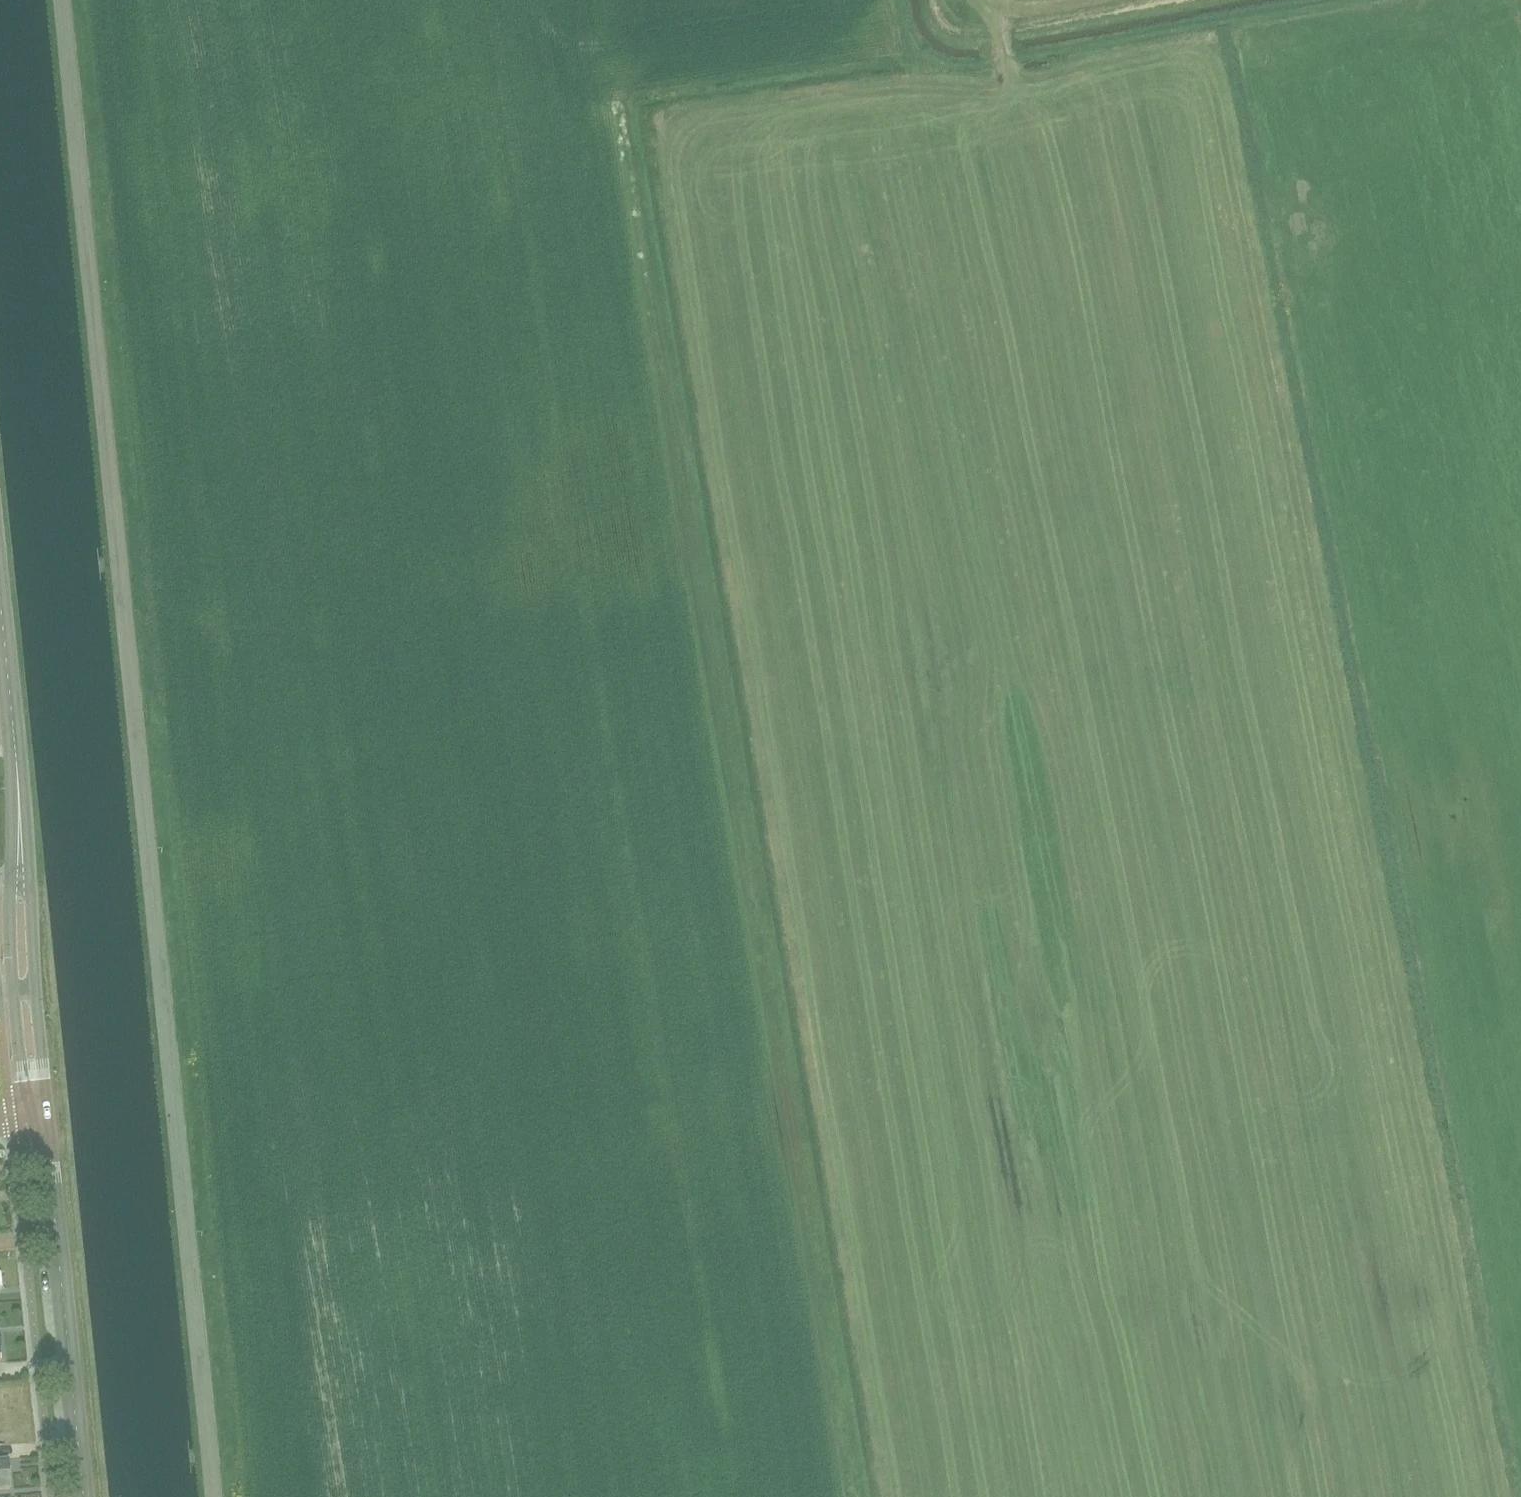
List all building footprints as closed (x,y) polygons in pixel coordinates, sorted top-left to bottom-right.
[(36,1085),(46,1084),(43,1067),(34,1068),(36,1085)] [(10,1486),(8,1459),(0,1460),(0,1487),(10,1486)]
